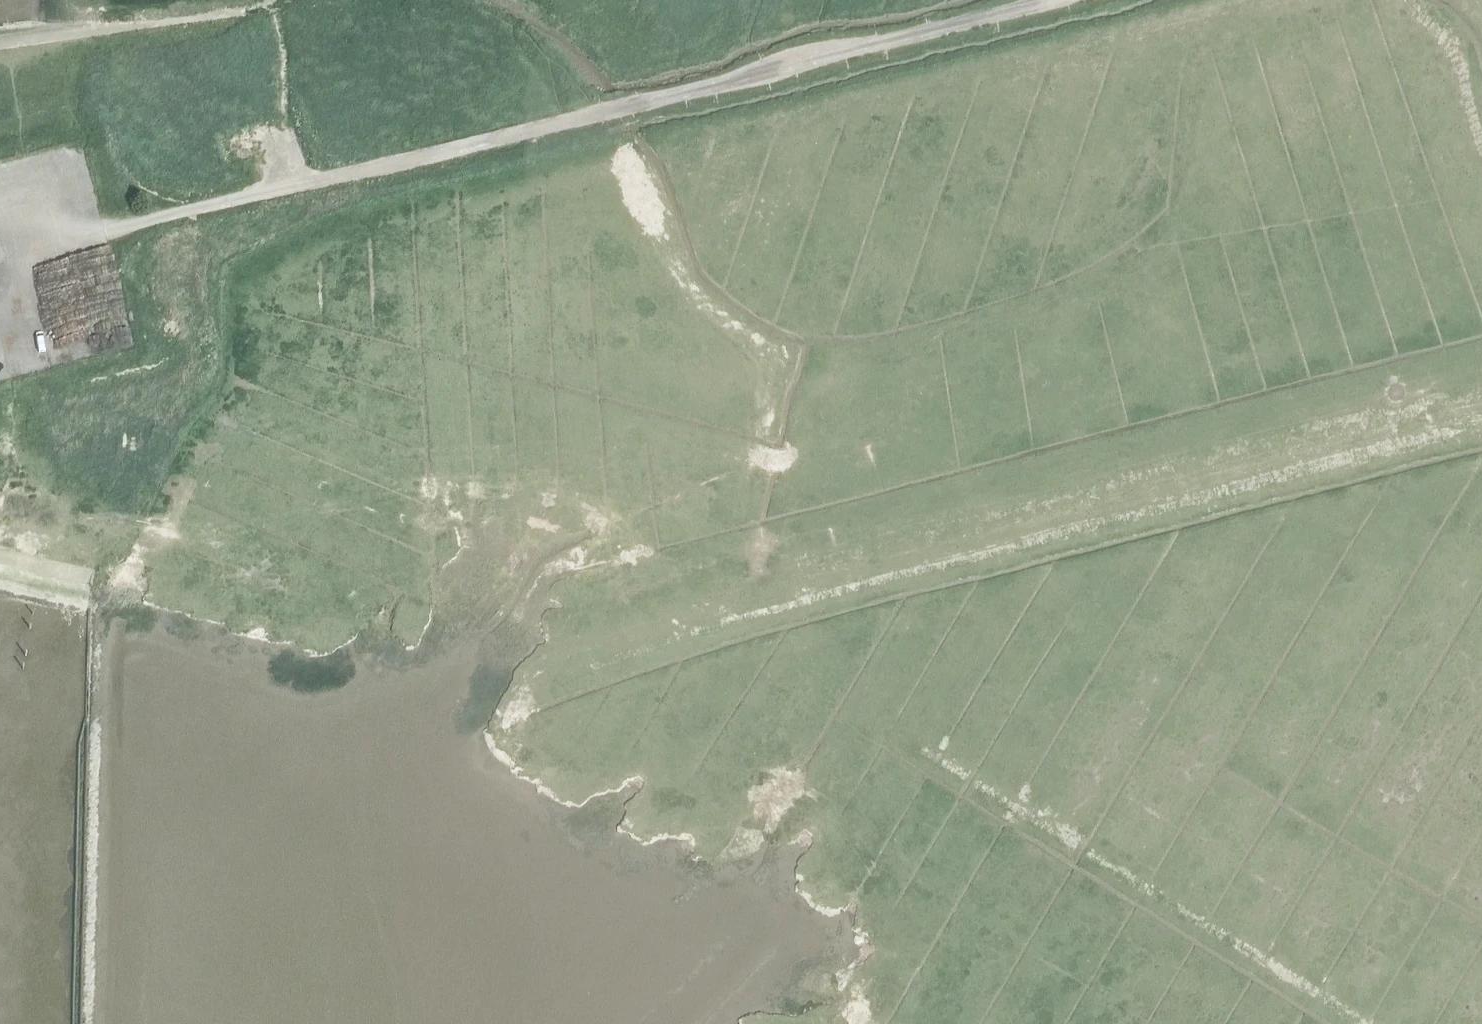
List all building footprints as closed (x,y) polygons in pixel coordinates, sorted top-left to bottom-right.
[(116,341),(93,346),(96,356),(118,352),(116,341)]
